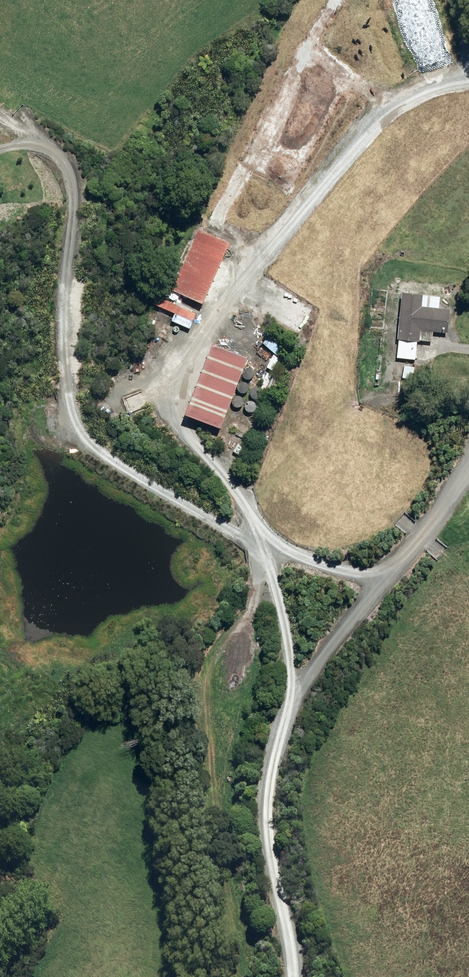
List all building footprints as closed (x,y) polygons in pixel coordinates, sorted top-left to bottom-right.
[(427,289),(401,287),(396,358),(417,359),(419,340),(430,341),(431,333),(452,334),(454,307),(425,305),(427,289)] [(254,359),(216,345),(188,417),(225,432),(254,359)]
